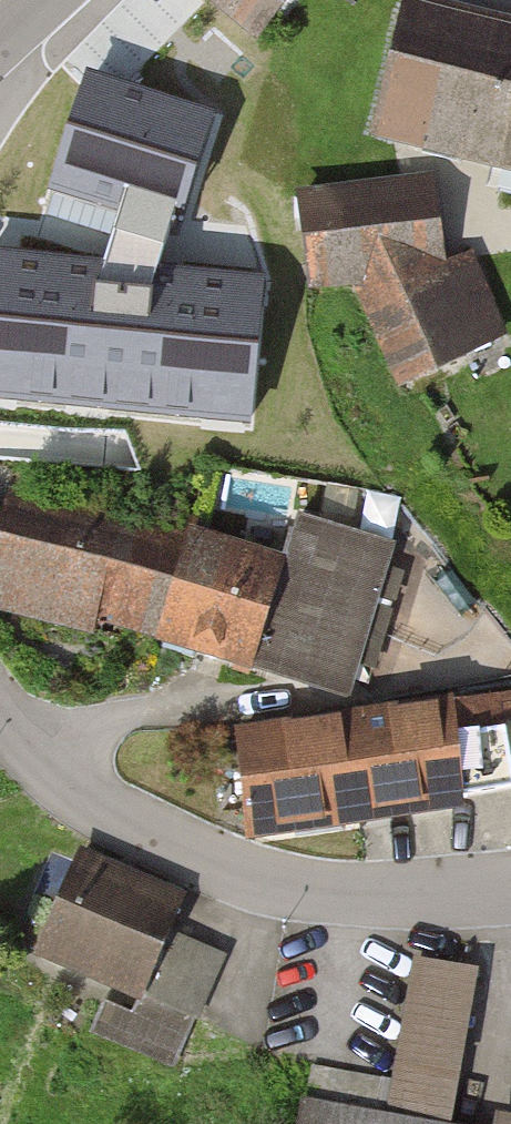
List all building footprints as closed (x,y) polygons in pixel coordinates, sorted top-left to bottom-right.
[(263,44),(300,0),(210,0),(263,44)] [(405,7),(377,140),(510,169),(510,29),(405,7)] [(445,196),(301,218),(313,295),(457,273),(445,196)] [(292,258),(65,229),(43,398),(270,426),(292,258)] [(0,589),(0,606),(162,653),(193,549),(26,500),(0,589)] [(289,577),(193,549),(162,653),(350,707),(395,554),(304,527),(289,577)] [(461,700),(230,737),(247,842),(478,805),(461,700)] [(90,865),(51,961),(206,1023),(230,962),(178,941),(192,906),(90,865)] [(485,979),(422,969),(402,1091),(318,1077),(311,1123),(462,1123),(485,979)]
